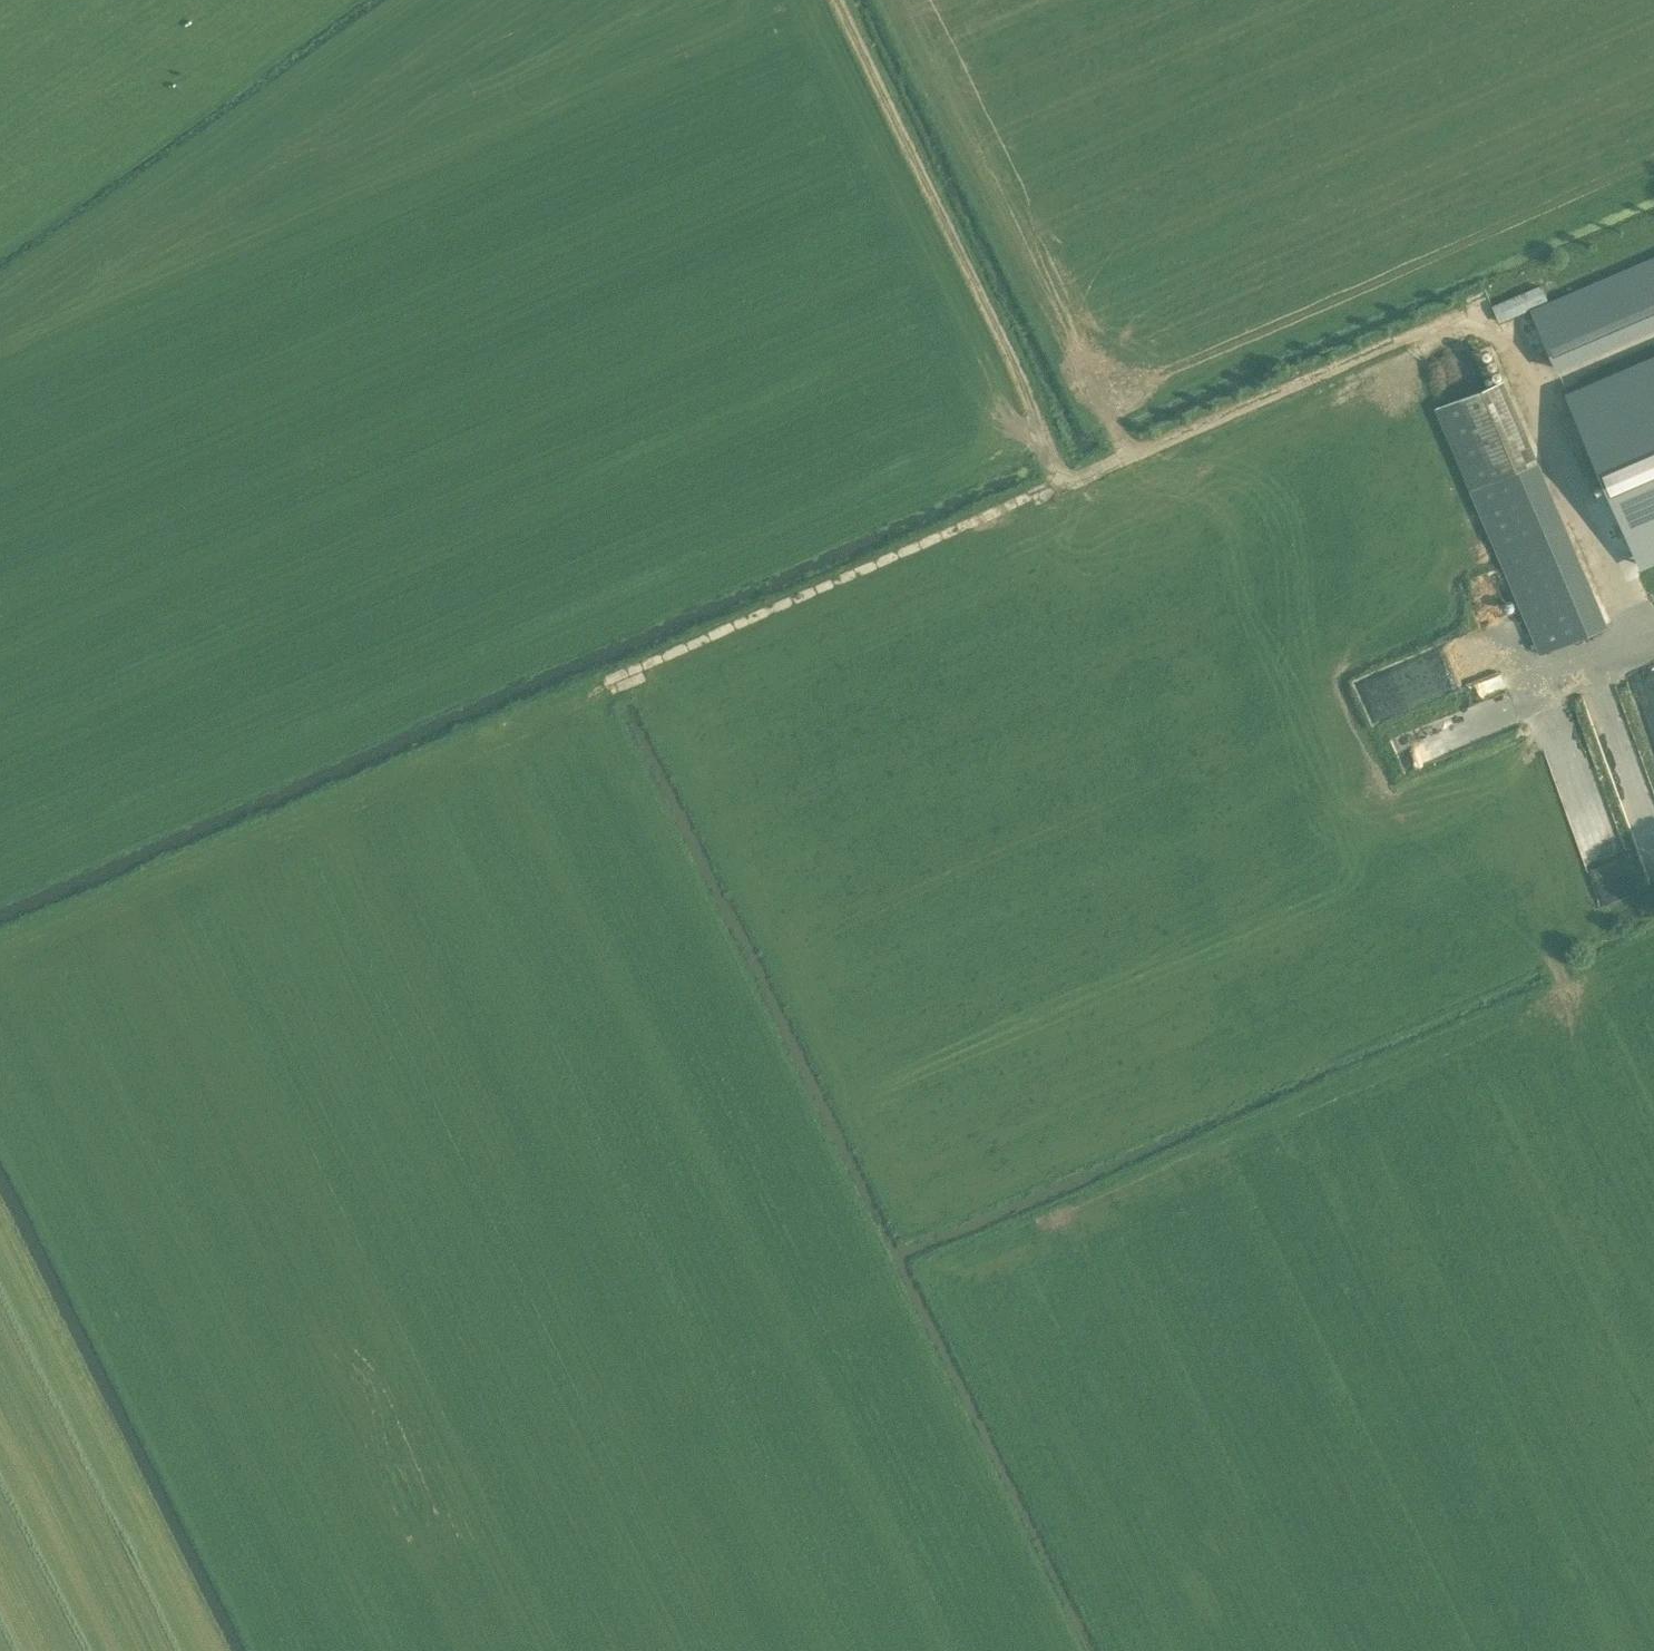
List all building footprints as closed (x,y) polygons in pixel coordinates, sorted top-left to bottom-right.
[(1653,327),(1653,255),(1548,301),(1541,284),(1491,305),(1499,322),(1530,309),(1556,370),(1653,327)] [(1502,379),(1440,403),(1507,578),(1508,551),(1514,548),(1498,548),(1526,537),(1521,525),(1527,525),(1540,520),(1541,522),(1540,643),(1543,650),(1549,650),(1611,626),(1544,451),(1539,453),(1510,379),(1502,379)] [(1358,679),(1371,721),(1403,711),(1390,669),(1358,679)] [(1616,681),(1627,718),(1611,723),(1623,737),(1615,743),(1614,741),(1608,745),(1598,748),(1609,762),(1622,758),(1631,768),(1623,774),(1643,798),(1651,791),(1653,800),(1653,670),(1616,681)] [(1443,757),(1437,739),(1429,741),(1426,730),(1397,739),(1406,768),(1443,757)]
